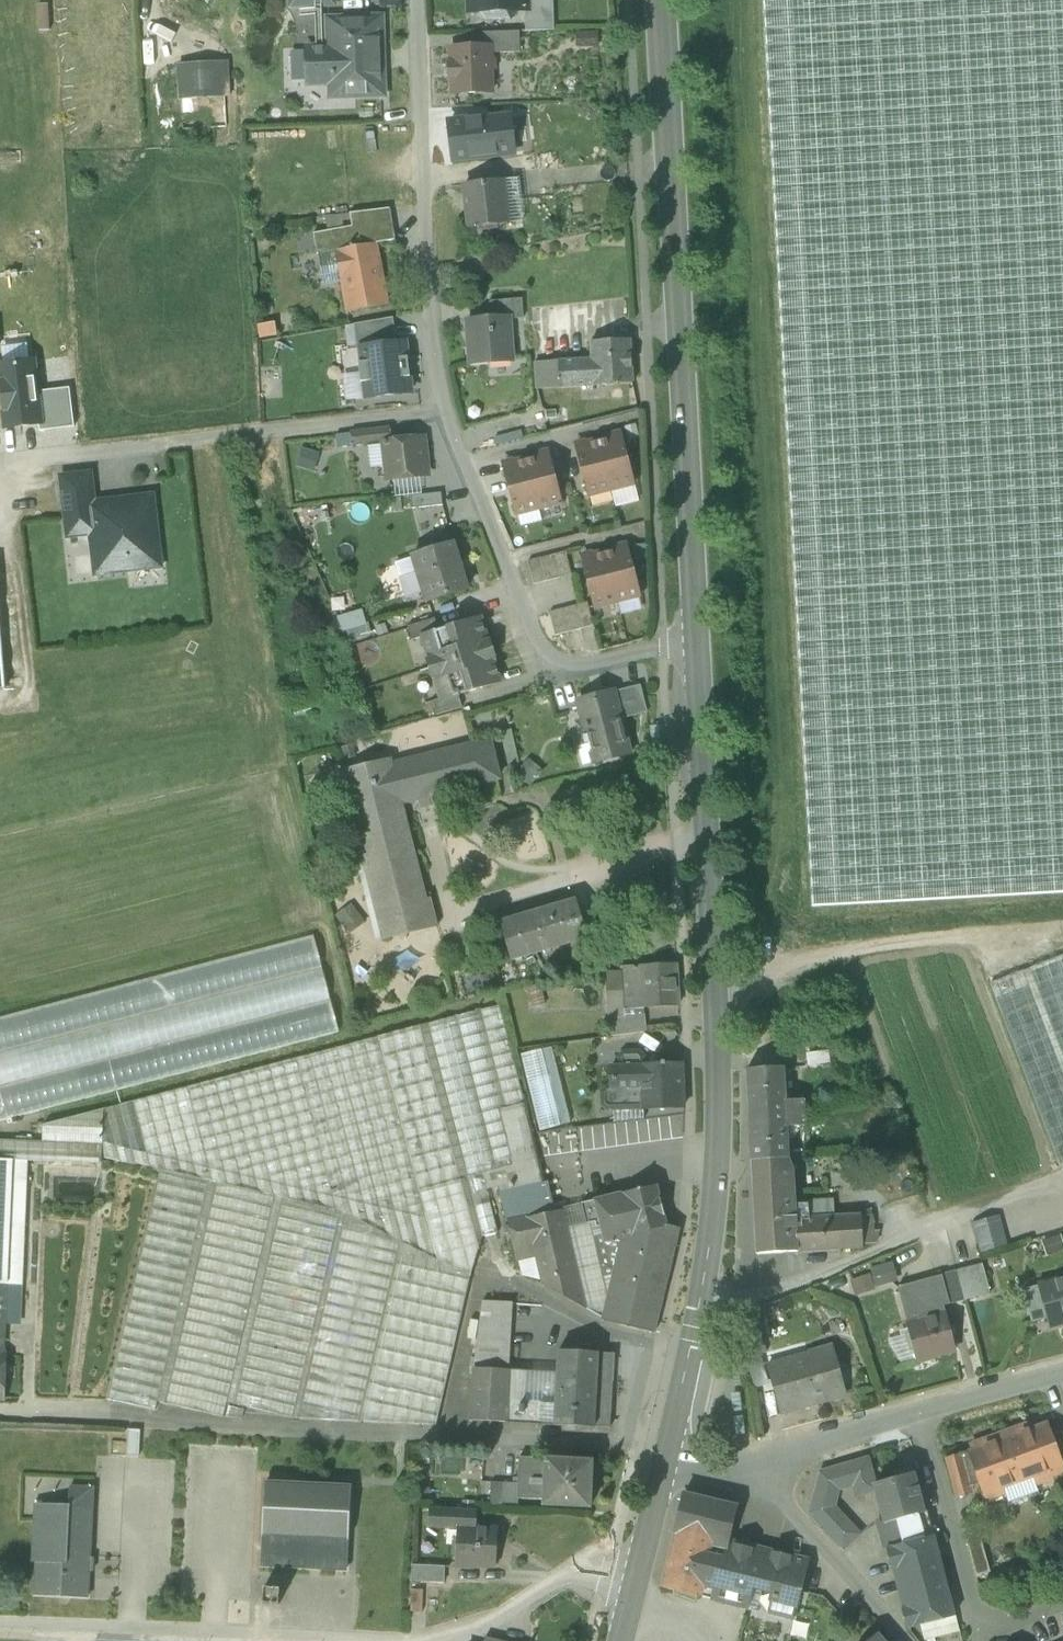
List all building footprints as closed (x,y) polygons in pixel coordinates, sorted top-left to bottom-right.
[(469,13),(480,13),(516,12),(524,11),(526,11),(526,0),(469,0),(469,13)] [(526,11),(524,11),(525,32),(553,31),(552,0),(526,0),(526,11)] [(809,907),(1062,894),(1062,0),(762,0),(809,907)] [(35,2),(35,28),(45,28),(45,2),(35,2)] [(516,12),(480,13),(487,20),(510,19),(516,12)] [(380,19),(329,20),(329,48),(308,49),(308,51),(311,51),(312,82),(309,82),(309,85),(331,84),(331,98),(382,96),(381,68),(379,68),(378,52),(381,52),(380,19)] [(519,32),(480,34),(480,48),(490,47),(490,54),(520,53),(519,32)] [(480,48),(451,49),(451,65),(448,66),(449,78),(452,78),(452,95),(491,93),(491,73),(494,69),(494,63),(490,59),(490,54),(490,47),(480,48)] [(209,102),(225,101),(223,64),(178,66),(180,103),(209,102)] [(225,101),(209,102),(210,129),(226,128),(225,101)] [(452,160),(513,154),(509,119),(482,122),(482,120),(448,124),(452,160)] [(517,180),(503,182),(508,224),(522,222),(517,180)] [(503,182),(465,187),(470,229),(508,224),(503,182)] [(389,210),(350,214),(352,227),(355,248),(377,244),(394,241),(389,210)] [(352,227),(313,234),(317,254),(335,251),(355,248),(352,227)] [(335,251),(341,282),(346,313),(388,306),(377,244),(355,248),(335,251)] [(341,282),(335,251),(317,254),(323,286),(341,282)] [(522,300),(488,303),(489,320),(509,319),(509,322),(524,321),(522,300)] [(356,349),(361,349),(360,347),(395,343),(392,319),(354,326),(356,349)] [(489,320),(466,322),(470,366),(513,363),(509,322),(509,319),(489,320)] [(631,340),(590,343),(591,360),(576,361),(578,387),(634,383),(631,340)] [(395,343),(360,347),(361,349),(362,364),(358,364),(360,384),(365,384),(366,400),(410,395),(408,379),(409,378),(409,376),(405,377),(403,362),(407,361),(407,359),(406,359),(404,342),(395,343)] [(576,361),(557,362),(559,388),(578,387),(576,361)] [(0,366),(0,371),(7,428),(38,424),(40,424),(36,394),(32,362),(0,366)] [(557,362),(534,364),(536,390),(559,388),(557,362)] [(69,390),(36,394),(40,424),(38,424),(39,432),(72,428),(69,390)] [(390,428),(350,433),(352,447),(383,443),(382,442),(391,441),(390,428)] [(621,436),(598,442),(611,490),(634,484),(621,436)] [(391,441),(382,442),(383,443),(387,481),(421,477),(426,477),(422,438),(391,441)] [(598,442),(574,448),(587,497),(611,490),(598,442)] [(549,454),(525,460),(538,509),(562,503),(549,454)] [(525,460),(502,467),(514,515),(538,509),(525,460)] [(62,479),(66,510),(92,507),(92,506),(88,476),(62,479)] [(423,494),(421,477),(387,481),(388,499),(423,494)] [(638,501),(634,484),(611,490),(614,507),(638,501)] [(441,493),(411,497),(412,509),(442,506),(441,493)] [(125,562),(157,558),(150,499),(129,502),(129,507),(116,508),(116,503),(92,506),(92,507),(66,510),(69,536),(92,533),(96,565),(104,564),(105,572),(126,569),(125,562)] [(453,544),(411,557),(425,604),(467,592),(453,544)] [(627,547),(604,553),(617,602),(640,596),(627,547)] [(565,553),(552,556),(558,579),(571,576),(565,553)] [(604,553),(580,559),(593,608),(617,602),(604,553)] [(552,556),(540,559),(546,582),(558,579),(552,556)] [(125,562),(126,569),(158,566),(157,558),(125,562)] [(540,559),(527,562),(533,585),(546,582),(540,559)] [(587,603),(574,606),(580,630),(593,626),(587,603)] [(574,606),(562,610),(567,633),(580,630),(574,606)] [(562,610),(549,613),(555,636),(567,633),(562,610)] [(434,619),(407,628),(411,641),(422,638),(421,637),(438,631),(434,619)] [(438,631),(421,637),(422,638),(429,661),(427,661),(429,670),(492,651),(489,642),(487,643),(480,619),(438,631)] [(371,635),(367,623),(345,630),(349,642),(371,635)] [(492,651),(429,670),(432,678),(434,677),(441,700),(441,701),(458,696),(500,683),(492,659),(494,658),(492,651)] [(640,686),(613,693),(620,720),(647,713),(640,686)] [(613,691),(578,701),(595,765),(630,756),(620,720),(613,693),(613,691)] [(458,696),(441,701),(441,700),(430,703),(434,717),(462,708),(458,696)] [(489,742),(392,766),(401,802),(498,778),(489,742)] [(391,759),(340,771),(341,774),(343,773),(383,938),(381,938),(382,941),(437,927),(430,898),(424,900),(401,802),(392,766),(391,761),(392,761),(391,759)] [(575,902),(499,924),(510,959),(586,937),(575,902)] [(0,1018),(0,1121),(338,1033),(313,936),(0,1018)] [(1058,1164),(1062,1162),(1062,957),(988,985),(1058,1164)] [(676,965),(620,967),(621,974),(606,975),(609,1020),(644,1015),(643,1009),(678,1007),(676,965)] [(499,1005),(427,1025),(467,1177),(466,1178),(482,1238),(498,1233),(487,1190),(497,1188),(516,1183),(498,1111),(524,1105),(499,1005)] [(644,1015),(609,1020),(611,1037),(646,1033),(644,1015)] [(427,1025),(133,1102),(150,1168),(160,1170),(208,1181),(274,1197),(340,1212),(345,1213),(403,1243),(405,1244),(471,1276),(482,1238),(466,1178),(467,1177),(427,1025)] [(537,1128),(568,1122),(551,1044),(520,1051),(537,1128)] [(612,1087),(613,1109),(643,1109),(643,1110),(683,1108),(681,1065),(664,1065),(664,1063),(661,1063),(661,1065),(643,1066),(643,1057),(638,1052),(623,1053),(619,1058),(619,1066),(611,1067),(612,1087)] [(783,1068),(746,1070),(749,1116),(804,1113),(803,1101),(785,1102),(783,1068)] [(613,1109),(612,1087),(605,1088),(601,1092),(602,1106),(606,1110),(613,1110),(613,1109)] [(133,1102),(103,1110),(102,1145),(102,1158),(150,1168),(133,1102)] [(524,1105),(498,1111),(516,1183),(524,1217),(518,1219),(519,1221),(562,1211),(561,1209),(551,1211),(524,1105)] [(643,1118),(643,1110),(643,1109),(613,1109),(613,1110),(606,1110),(608,1122),(643,1118)] [(103,1110),(42,1126),(42,1143),(102,1145),(103,1110)] [(804,1113),(749,1116),(751,1162),(788,1160),(786,1127),(805,1125),(804,1113)] [(0,1141),(0,1161),(27,1162),(46,1163),(101,1165),(102,1158),(102,1145),(42,1143),(0,1141)] [(788,1160),(751,1162),(756,1254),(796,1252),(793,1203),(792,1173),(788,1160)] [(0,1161),(0,1285),(6,1285),(22,1286),(27,1162),(0,1161)] [(208,1181),(160,1170),(122,1327),(107,1400),(155,1411),(157,1402),(208,1181)] [(274,1197),(208,1181),(157,1402),(223,1418),(227,1403),(274,1197)] [(516,1183),(497,1188),(506,1222),(518,1219),(524,1217),(516,1183)] [(656,1186),(580,1204),(585,1225),(599,1223),(601,1231),(604,1245),(621,1241),(622,1239),(665,1229),(665,1226),(656,1186)] [(340,1212),(274,1197),(227,1403),(292,1418),(340,1212)] [(832,1201),(793,1203),(796,1252),(834,1251),(833,1219),(832,1201)] [(562,1211),(519,1221),(518,1219),(506,1222),(516,1261),(526,1258),(527,1251),(534,1249),(542,1284),(582,1306),(566,1230),(562,1211)] [(859,1217),(833,1219),(834,1251),(862,1249),(862,1246),(875,1245),(878,1232),(872,1232),(871,1212),(859,1213),(859,1217)] [(403,1243),(345,1213),(298,1419),(364,1422),(405,1244),(403,1243)] [(585,1225),(566,1230),(582,1306),(600,1321),(615,1266),(601,1269),(594,1233),(601,1231),(599,1223),(585,1225)] [(665,1229),(622,1239),(621,1241),(615,1266),(600,1321),(654,1334),(679,1229),(665,1226),(665,1229)] [(621,1241),(604,1245),(601,1231),(594,1233),(601,1269),(615,1266),(621,1241)] [(405,1244),(364,1422),(436,1426),(471,1276),(405,1244)] [(848,1273),(852,1291),(895,1282),(891,1264),(848,1273)] [(982,1265),(956,1271),(964,1301),(990,1294),(982,1265)] [(956,1271),(941,1275),(941,1276),(949,1305),(964,1301),(956,1271)] [(941,1276),(897,1288),(907,1325),(906,1325),(909,1336),(916,1364),(918,1363),(935,1358),(935,1359),(936,1358),(935,1356),(955,1350),(943,1306),(949,1305),(941,1276)] [(1038,1288),(1046,1320),(1048,1328),(1062,1325),(1062,1281),(1038,1288)] [(1046,1320),(1038,1288),(1023,1292),(1032,1323),(1046,1320)] [(514,1305),(483,1302),(474,1359),(482,1361),(481,1369),(509,1370),(514,1305)] [(757,1320),(742,1324),(751,1356),(760,1353),(760,1354),(766,1353),(757,1320)] [(902,1367),(916,1364),(909,1336),(895,1340),(902,1367)] [(766,1353),(760,1354),(763,1366),(767,1365),(808,1354),(805,1342),(766,1353)] [(808,1354),(767,1365),(780,1414),(844,1396),(831,1348),(808,1354)] [(597,1355),(558,1351),(557,1373),(555,1404),(554,1426),(592,1429),(593,1428),(597,1355)] [(751,1356),(745,1357),(754,1389),(769,1385),(763,1366),(760,1354),(760,1353),(751,1356)] [(613,1357),(597,1355),(593,1428),(608,1429),(613,1357)] [(509,1370),(481,1369),(482,1361),(474,1359),(473,1368),(469,1420),(505,1423),(509,1370)] [(526,1402),(527,1371),(509,1370),(505,1423),(554,1426),(555,1404),(526,1402)] [(526,1402),(555,1404),(557,1373),(527,1371),(526,1402)] [(1022,1434),(1020,1428),(1001,1435),(1018,1482),(1046,1472),(1049,1478),(1062,1473),(1062,1468),(1055,1446),(1047,1425),(1022,1434)] [(139,1453),(140,1429),(125,1428),(124,1453),(139,1453)] [(1001,1435),(977,1443),(979,1449),(968,1454),(976,1478),(985,1501),(1004,1494),(1002,1488),(1018,1482),(1001,1435)] [(960,1455),(946,1459),(951,1477),(968,1473),(970,1480),(976,1478),(968,1454),(960,1456),(960,1455)] [(542,1500),(544,1460),(519,1458),(518,1485),(517,1499),(518,1499),(542,1500)] [(868,1459),(846,1465),(852,1486),(855,1496),(875,1491),(874,1485),(875,1485),(868,1459)] [(544,1460),(542,1500),(542,1506),(588,1508),(592,1462),(544,1460)] [(846,1465),(820,1472),(816,1484),(838,1491),(852,1486),(846,1465)] [(912,1469),(895,1473),(896,1479),(875,1485),(874,1485),(875,1491),(884,1522),(884,1524),(917,1515),(923,1513),(912,1469)] [(350,1487),(264,1482),(260,1567),(345,1571),(350,1487)] [(515,1483),(504,1482),(503,1484),(502,1484),(501,1503),(518,1504),(518,1499),(517,1499),(518,1485),(515,1485),(515,1483)] [(502,1484),(490,1483),(489,1507),(501,1507),(501,1503),(502,1484)] [(69,1507),(35,1505),(32,1562),(36,1563),(34,1596),(87,1598),(89,1571),(92,1572),(93,1560),(89,1559),(93,1489),(70,1488),(69,1507)] [(736,1510),(682,1496),(674,1532),(675,1532),(728,1544),(728,1543),(736,1510)] [(859,1534),(834,1507),(811,1502),(808,1512),(844,1549),(859,1534)] [(457,1529),(475,1529),(476,1511),(430,1509),(429,1528),(457,1530),(457,1529)] [(917,1515),(884,1524),(884,1522),(879,1523),(887,1548),(923,1538),(917,1515)] [(457,1529),(457,1530),(455,1569),(473,1570),(473,1566),(495,1567),(497,1531),(475,1529),(457,1529)] [(728,1544),(675,1532),(662,1589),(699,1597),(701,1593),(713,1596),(712,1600),(715,1601),(728,1544)] [(923,1538),(887,1548),(892,1570),(898,1569),(908,1608),(903,1609),(908,1629),(922,1625),(955,1616),(933,1536),(923,1538)] [(760,1551),(728,1543),(728,1544),(715,1601),(746,1608),(751,1587),(760,1551)] [(806,1562),(760,1551),(751,1587),(773,1592),(767,1613),(792,1619),(806,1562)] [(445,1567),(412,1566),(411,1582),(444,1584),(445,1567)] [(423,1591),(411,1590),(410,1612),(422,1613),(423,1591)] [(955,1616),(922,1625),(925,1638),(926,1639),(960,1632),(955,1616)]
